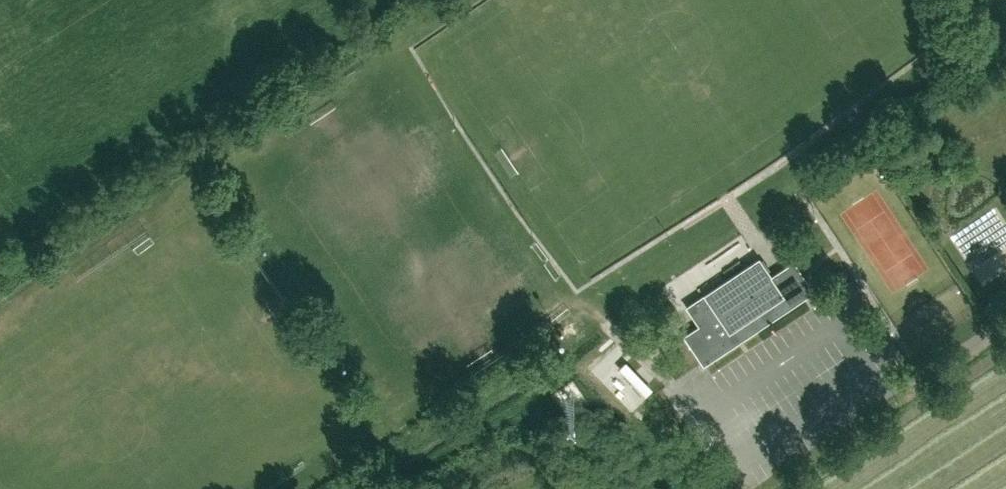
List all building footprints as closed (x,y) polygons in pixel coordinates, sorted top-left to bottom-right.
[(771,214),(767,217),(772,224),(776,222),(771,214)] [(771,277),(759,259),(687,307),(700,326),(685,336),(704,365),(813,292),(793,262),(771,277)] [(820,266),(812,271),(816,278),(824,273),(820,266)] [(627,363),(621,368),(646,394),(652,389),(627,363)]
